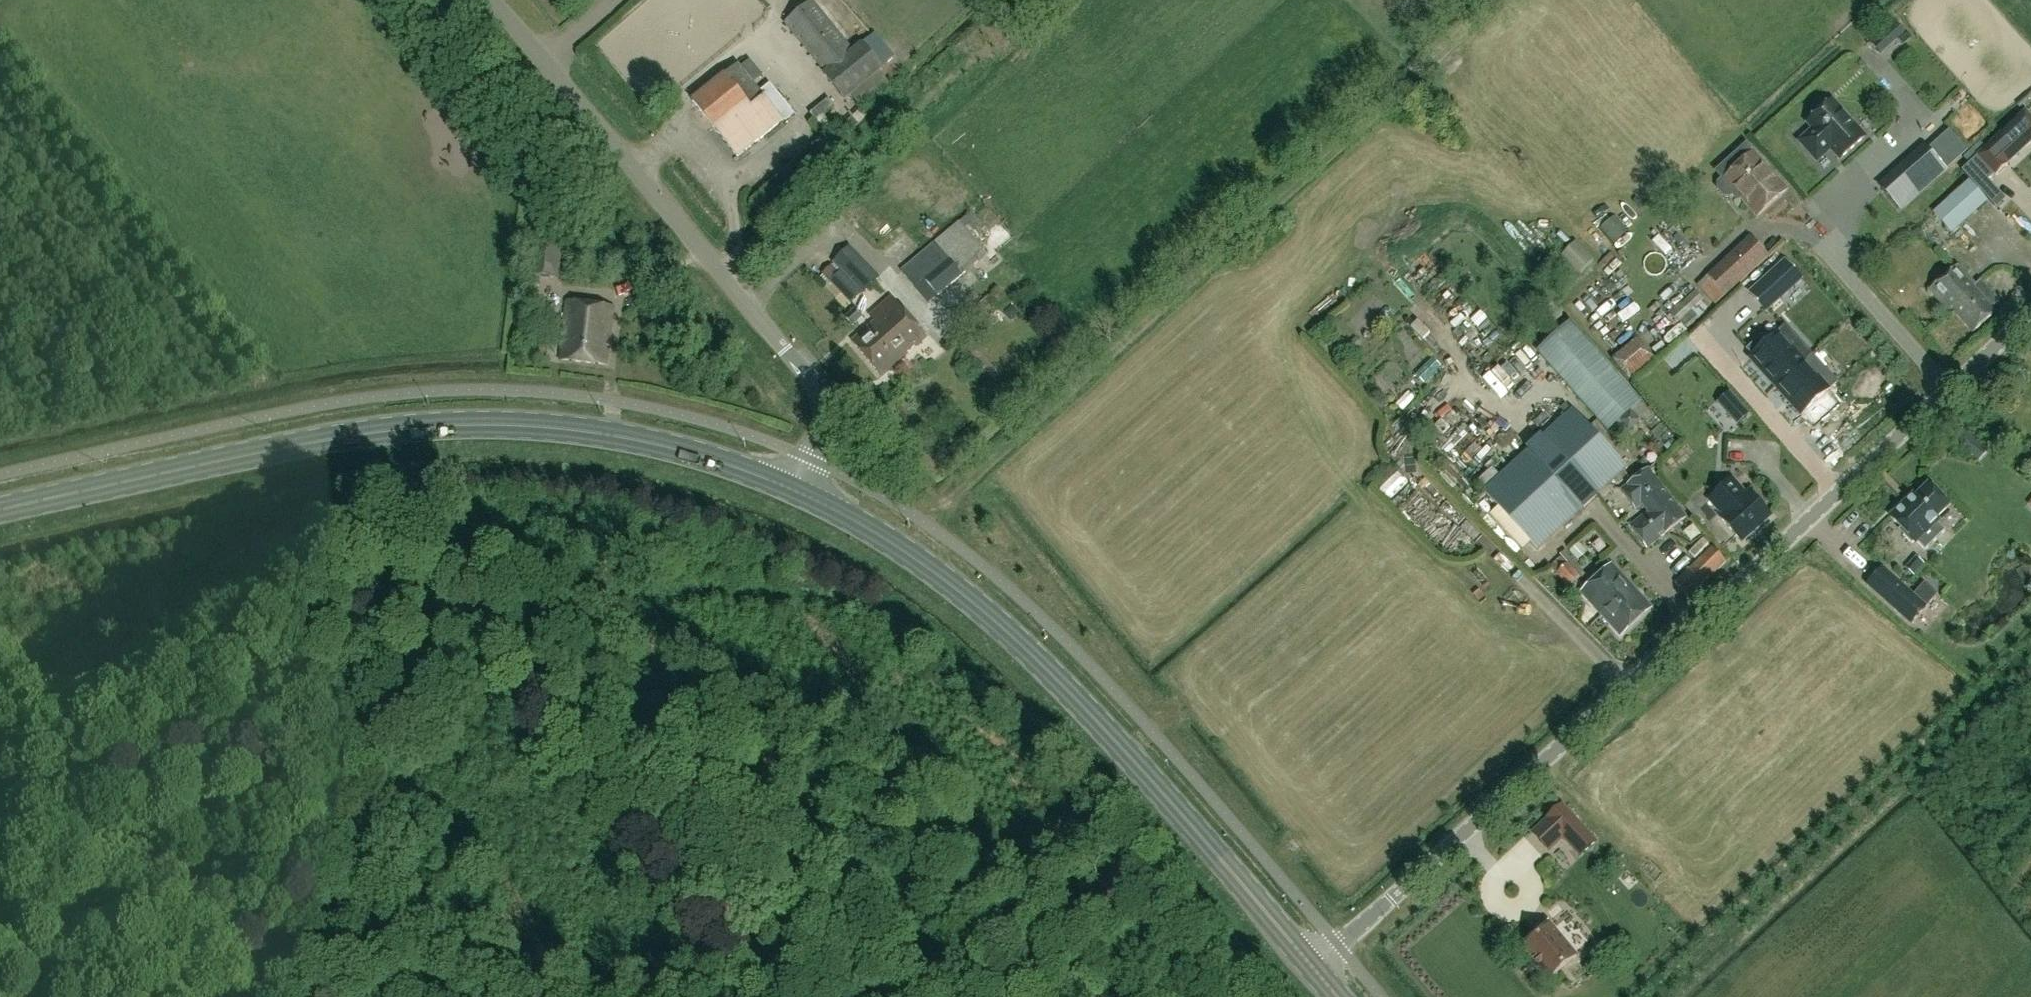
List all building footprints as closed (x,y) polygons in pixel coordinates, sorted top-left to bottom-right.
[(876,31),(861,43),(853,49),(812,0),(783,24),(824,73),(822,75),(844,102),(884,70),(883,69),(897,57),(876,31)] [(1882,30),(1870,41),(1874,47),(1879,52),(1892,42),(1904,32),(1894,20),(1882,30)] [(737,157),(782,121),(738,66),(693,102),(737,157)] [(795,115),(771,84),(761,92),(785,123),(795,115)] [(1864,137),(1831,101),(1807,122),(1813,129),(1799,142),(1817,161),(1826,152),(1825,150),(1829,146),(1840,159),(1864,137)] [(1976,156),(1995,177),(2007,166),(2006,165),(2030,141),(2018,126),(2013,121),(1976,156)] [(1746,145),(1716,172),(1723,180),(1717,185),(1717,190),(1726,200),(1732,201),(1734,198),(1740,204),(1743,202),(1756,217),(1786,190),(1753,153),(1746,145)] [(1904,169),(1881,189),(1900,210),(1922,190),(1945,170),(1926,149),(1904,169)] [(1995,189),(1986,197),(1994,206),(2003,197),(1995,189)] [(1941,207),(1933,214),(1942,223),(1950,232),(1957,225),(1965,218),(1957,209),(1948,201),(1941,207)] [(929,304),(987,256),(986,254),(989,251),(984,245),(981,248),(976,242),(982,237),(984,240),(991,234),(972,211),(901,270),(929,304)] [(917,236),(907,249),(914,255),(925,242),(917,236)] [(1750,236),(1707,276),(1726,296),(1769,256),(1750,236)] [(1599,261),(1580,241),(1566,254),(1585,274),(1599,261)] [(532,276),(556,278),(560,246),(536,243),(532,276)] [(1612,250),(1620,264),(1632,257),(1624,243),(1612,250)] [(880,276),(851,247),(834,264),(863,293),(880,276)] [(1749,293),(1765,311),(1801,279),(1785,261),(1749,293)] [(836,271),(830,265),(820,274),(827,281),(836,271)] [(1981,280),(1974,286),(1958,267),(1930,291),(1948,313),(1952,310),(1971,333),(1995,312),(1993,308),(2000,302),(1981,280)] [(1678,301),(1697,286),(1690,277),(1671,293),(1678,301)] [(1711,307),(1694,290),(1671,313),(1688,330),(1711,307)] [(1448,316),(1474,338),(1490,320),(1465,297),(1448,316)] [(613,308),(567,303),(560,360),(607,365),(613,308)] [(897,327),(908,317),(896,303),(852,342),(867,359),(901,329),(897,327)] [(1002,314),(1006,318),(1013,319),(1018,314),(1010,306),(1002,314)] [(856,308),(845,317),(852,326),(863,318),(856,308)] [(926,338),(908,317),(897,327),(901,329),(867,359),(883,376),(909,354),(907,352),(914,347),(915,348),(926,338)] [(1553,338),(1538,352),(1572,391),(1607,430),(1623,416),(1639,402),(1604,363),(1569,324),(1553,338)] [(1761,337),(1747,350),(1753,356),(1749,358),(1774,385),(1802,360),(1795,352),(1802,345),(1785,326),(1767,343),(1761,337)] [(1631,380),(1656,357),(1639,337),(1613,360),(1631,380)] [(1432,375),(1449,357),(1442,350),(1425,369),(1432,375)] [(1802,360),(1774,385),(1801,415),(1836,383),(1811,355),(1812,354),(1811,353),(1810,354),(1803,361),(1802,360)] [(1418,402),(1427,416),(1442,406),(1433,392),(1418,402)] [(1748,414),(1728,392),(1717,402),(1737,424),(1748,414)] [(1634,454),(1675,423),(1655,398),(1615,429),(1634,454)] [(1626,469),(1571,409),(1482,491),(1537,551),(1626,469)] [(1484,423),(1474,428),(1485,446),(1494,441),(1484,423)] [(1404,437),(1419,449),(1429,436),(1415,424),(1404,437)] [(1953,440),(1978,461),(1987,451),(1962,430),(1953,440)] [(1488,469),(1496,461),(1485,450),(1477,458),(1488,469)] [(1642,505),(1647,512),(1630,526),(1646,548),(1685,518),(1648,469),(1620,490),(1635,510),(1642,505)] [(1746,494),(1733,479),(1709,501),(1721,516),(1719,517),(1741,542),(1770,516),(1748,492),(1746,494)] [(1905,502),(1889,517),(1900,529),(1901,528),(1905,532),(1902,535),(1911,544),(1913,542),(1914,543),(1916,542),(1924,550),(1941,534),(1934,526),(1935,524),(1933,522),(1948,507),(1927,485),(1907,505),(1905,502)] [(1606,547),(1600,539),(1592,546),(1599,554),(1606,547)] [(1570,551),(1578,560),(1587,552),(1579,543),(1570,551)] [(1914,576),(1924,564),(1915,556),(1905,568),(1914,576)] [(1580,593),(1620,636),(1651,607),(1611,564),(1580,593)] [(1866,585),(1910,623),(1936,594),(1923,582),(1912,595),(1881,568),(1866,585)] [(1549,816),(1532,833),(1540,842),(1549,852),(1556,845),(1563,838),(1571,847),(1580,857),(1583,853),(1596,841),(1579,823),(1562,804),(1549,816)] [(1595,909),(1570,936),(1592,956),(1616,929),(1595,909)] [(1523,947),(1549,978),(1577,956),(1548,922),(1528,939),(1530,942),(1523,947)]
